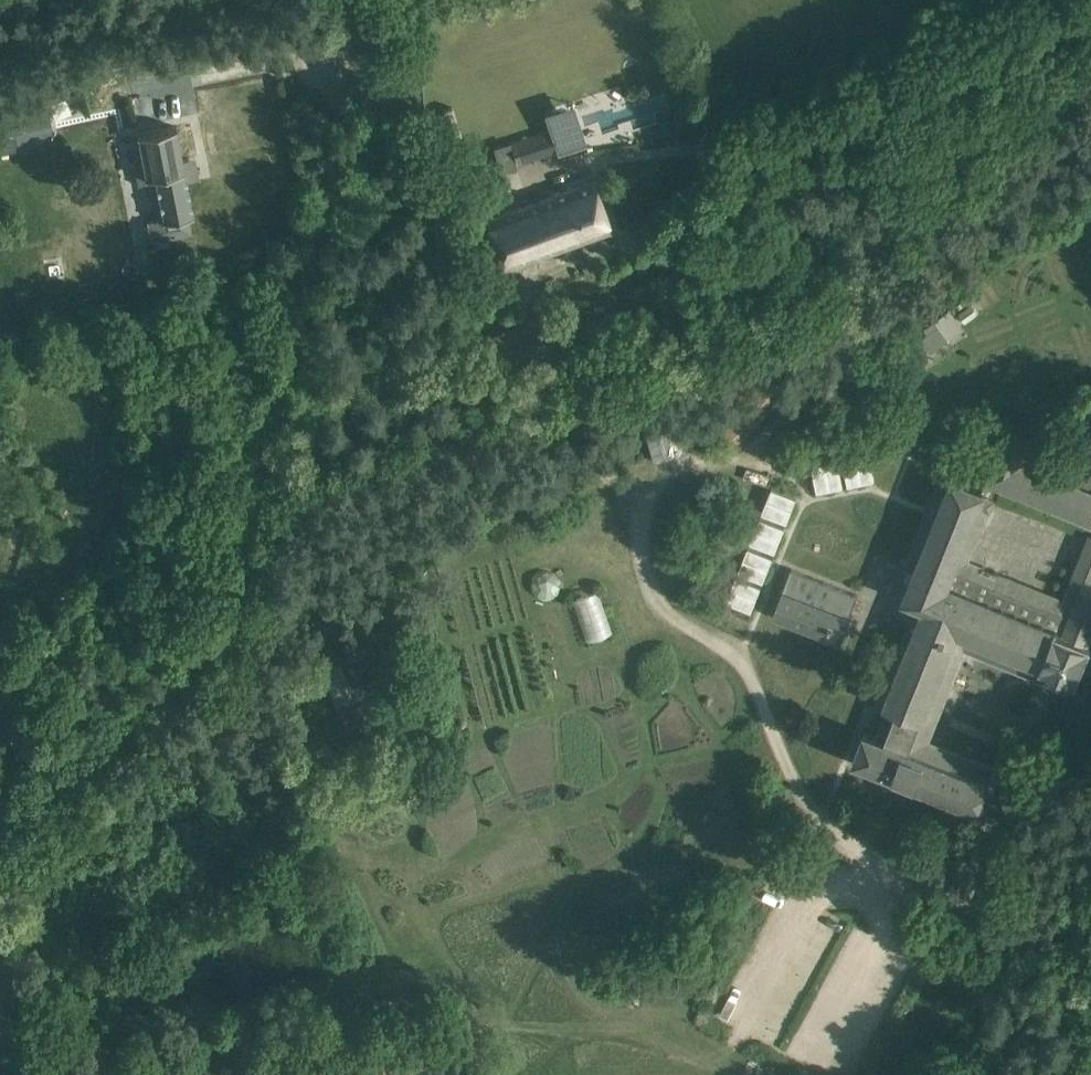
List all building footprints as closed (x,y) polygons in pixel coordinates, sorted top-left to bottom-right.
[(46,106),(0,116),(0,154),(18,150),(14,131),(50,122),(46,106)] [(144,166),(136,167),(139,186),(151,183),(158,221),(150,222),(148,223),(148,221),(146,222),(151,243),(152,243),(152,241),(191,234),(191,232),(188,216),(194,215),(194,214),(193,214),(186,180),(192,179),(188,158),(182,160),(176,129),(176,128),(177,128),(177,126),(137,134),(137,136),(139,136),(144,166)] [(514,143),(512,143),(518,163),(557,150),(551,130),(514,143)] [(611,230),(592,179),(486,218),(504,269),(611,230)] [(28,291),(15,292),(16,303),(28,302),(28,291)] [(926,334),(919,339),(929,352),(947,339),(933,320),(922,329),(926,334)] [(779,397),(761,382),(720,431),(738,447),(779,397)] [(1080,562),(1065,601),(997,575),(998,573),(982,566),(981,569),(965,562),(988,504),(989,505),(996,486),(1090,523),(1090,493),(1021,466),(1029,445),(1003,435),(981,490),(951,478),(904,599),(924,606),(885,705),(889,706),(876,737),(864,732),(853,760),(962,804),(983,812),(999,771),(926,742),(964,648),(1068,690),(1074,677),(1076,678),(1080,668),(1084,670),(1090,667),(1090,666),(1090,655),(1090,654),(1086,652),(1090,642),(1087,641),(1090,631),(1090,566),(1080,562)] [(869,454),(841,460),(846,486),(874,480),(869,454)] [(837,461),(810,466),(815,492),(841,487),(837,461)] [(772,488),(762,513),(787,523),(797,498),(772,488)] [(760,518),(750,543),(775,553),(785,528),(760,518)] [(748,548),(738,572),(763,582),(773,558),(748,548)] [(858,596),(792,569),(773,616),(840,642),(858,596)] [(736,577),(726,602),(751,612),(761,587),(736,577)] [(596,589),(571,599),(588,640),(613,631),(596,589)] [(10,669),(0,638),(0,672),(10,669)] [(340,662),(322,669),(337,707),(355,700),(340,662)] [(38,730),(31,708),(2,717),(9,739),(38,730)] [(405,1063),(378,1071),(380,1074),(409,1074),(405,1063)]
